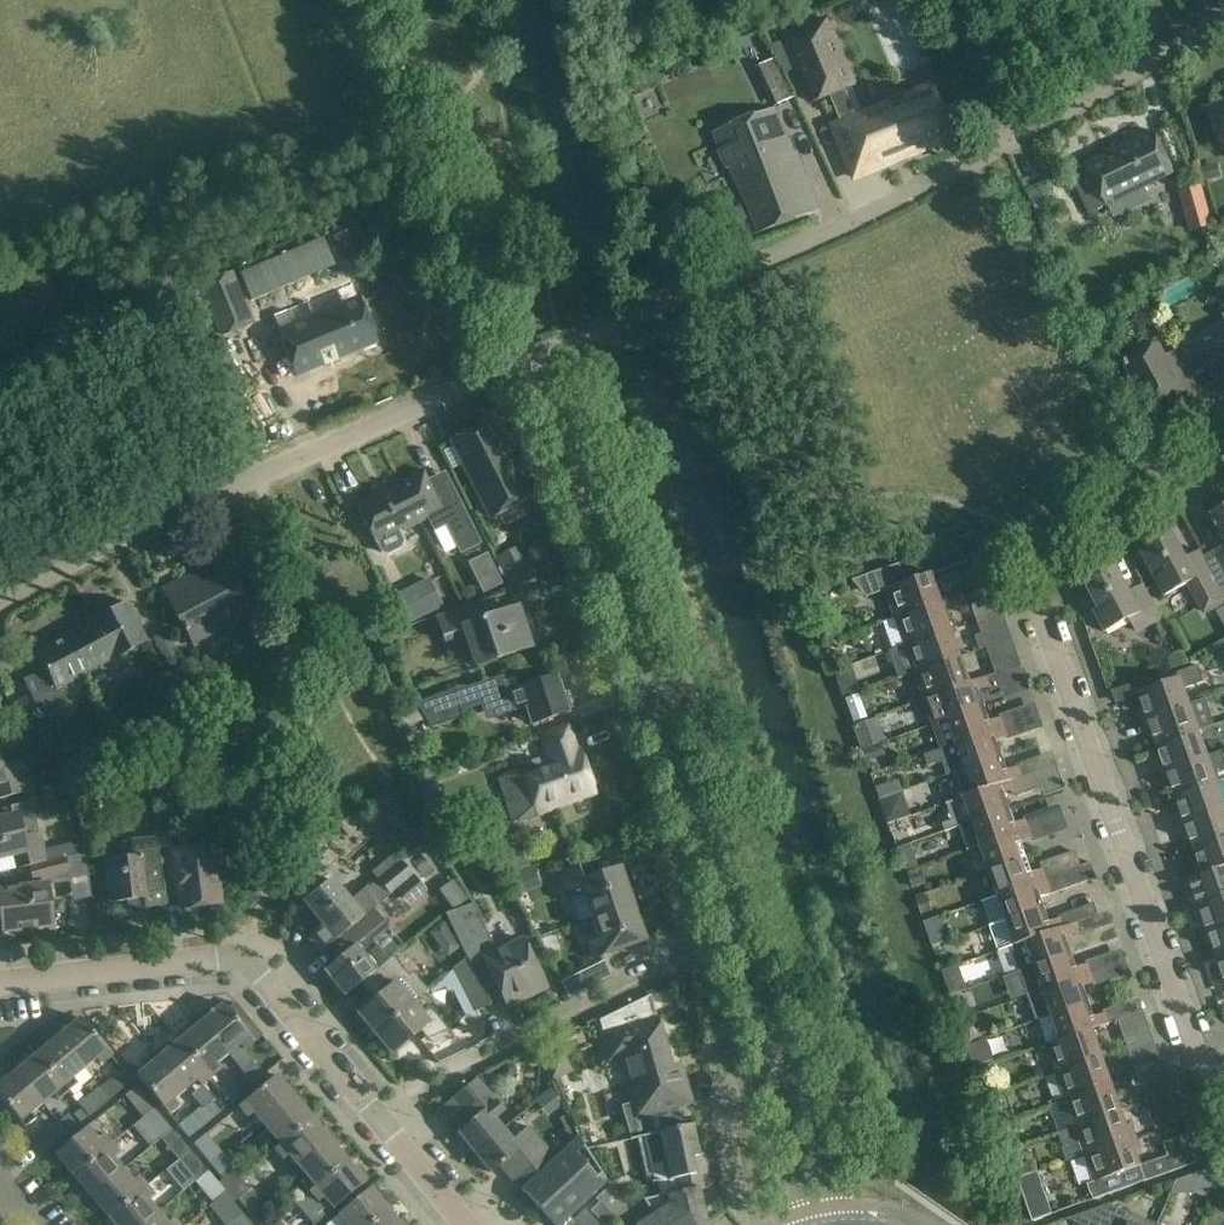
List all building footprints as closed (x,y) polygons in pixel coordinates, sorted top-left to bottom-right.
[(827,19),(785,37),(790,48),(812,102),(829,95),(852,86),(854,85),(827,19)] [(790,84),(768,94),(774,107),(795,97),(790,84)] [(852,86),(829,95),(834,106),(841,124),(834,127),(842,148),(855,178),(886,166),(889,164),(894,162),(894,160),(897,159),(907,155),(908,156),(948,140),(955,137),(934,85),(875,110),(864,114),(852,86)] [(1223,144),(1223,102),(1207,111),(1223,144)] [(806,186),(774,110),(713,133),(749,207),(759,233),(818,212),(809,185),(806,186)] [(1174,173),(1154,131),(1086,164),(1071,172),(1082,194),(1091,213),(1174,173)] [(1202,168),(1205,181),(1214,179),(1211,166),(1202,168)] [(1202,186),(1180,192),(1191,231),(1213,225),(1202,186)] [(367,249),(357,225),(332,236),(342,260),(367,249)] [(239,289),(232,272),(199,286),(220,336),(240,327),(226,294),(239,289)] [(338,306),(332,290),(271,315),(296,376),(376,343),(358,298),(338,306)] [(1201,352),(1211,371),(1223,392),(1223,308),(1217,312),(1223,326),(1216,330),(1222,340),(1201,352)] [(1165,358),(1158,344),(1124,363),(1148,408),(1167,397),(1175,412),(1207,395),(1182,348),(1165,358)] [(526,499),(489,422),(452,441),(489,517),(526,499)] [(400,481),(355,504),(366,525),(375,544),(376,543),(380,552),(387,554),(401,548),(403,541),(401,536),(399,532),(420,522),(427,518),(434,532),(446,526),(460,553),(479,543),(446,477),(439,481),(437,476),(428,481),(422,470),(400,481)] [(1210,515),(1223,541),(1223,507),(1210,515)] [(1174,534),(1141,552),(1152,573),(1164,596),(1188,584),(1204,615),(1223,604),(1223,594),(1223,593),(1218,584),(1209,566),(1204,556),(1201,551),(1187,559),(1174,534)] [(1204,556),(1209,566),(1218,584),(1223,593),(1223,545),(1204,556)] [(896,618),(942,602),(932,574),(959,565),(954,549),(911,564),(916,579),(906,583),(900,564),(853,580),(867,597),(886,591),(896,618)] [(511,552),(498,558),(512,589),(534,578),(528,565),(519,569),(511,552)] [(473,560),(481,578),(494,572),(485,554),(473,560)] [(1130,593),(1115,566),(1085,582),(1099,610),(1095,612),(1099,620),(1105,632),(1130,618),(1137,632),(1160,619),(1143,586),(1130,593)] [(251,617),(229,572),(191,591),(186,579),(164,590),(185,632),(188,631),(194,644),(251,617)] [(998,598),(993,584),(967,593),(972,607),(998,598)] [(412,589),(395,597),(407,622),(441,605),(435,593),(418,601),(412,589)] [(494,615),(488,599),(436,616),(444,641),(464,634),(475,666),(530,648),(517,607),(494,615)] [(91,622),(66,635),(86,675),(96,693),(115,683),(106,665),(112,661),(112,660),(147,641),(126,602),(90,621),(91,622)] [(882,622),(892,650),(906,645),(951,629),(942,602),(896,618),(882,622)] [(844,636),(836,616),(821,621),(828,641),(844,636)] [(988,632),(993,645),(1003,642),(998,628),(988,632)] [(951,629),(906,645),(915,672),(961,656),(951,629)] [(180,658),(166,631),(152,638),(165,665),(180,658)] [(86,675),(66,635),(36,651),(46,673),(32,680),(50,715),(70,704),(61,688),(86,675)] [(1003,642),(993,645),(997,658),(1007,655),(1003,642)] [(202,673),(192,653),(182,659),(193,679),(202,673)] [(971,683),(961,656),(915,672),(925,700),(939,695),(971,684),(971,683)] [(853,664),(834,671),(837,680),(855,673),(853,664)] [(1148,719),(1190,704),(1184,689),(1204,682),(1198,665),(1178,672),(1180,677),(1138,692),(1148,719)] [(500,715),(515,710),(525,706),(531,724),(544,720),(567,712),(566,709),(571,708),(566,693),(561,695),(555,676),(534,684),(528,667),(489,680),(494,696),(478,701),(480,705),(482,709),(486,712),(490,714),(495,715),(500,715)] [(990,692),(1001,688),(997,674),(971,683),(971,684),(939,695),(925,700),(934,724),(948,719),(985,706),(979,689),(988,686),(990,692)] [(494,696),(489,680),(416,705),(431,728),(462,717),(459,708),(478,701),(494,696)] [(848,696),(849,713),(862,712),(861,695),(848,696)] [(25,696),(12,702),(19,718),(33,711),(25,696)] [(1199,730),(1190,704),(1148,719),(1157,745),(1199,730)] [(942,749),(957,744),(1014,724),(1010,713),(1000,717),(1001,720),(991,724),(985,706),(948,719),(934,724),(942,749)] [(877,717),(853,725),(862,750),(885,741),(877,717)] [(942,749),(924,755),(929,767),(942,762),(947,775),(956,772),(1002,756),(996,738),(1006,735),(1007,738),(1018,734),(1014,724),(957,744),(942,749)] [(576,750),(568,725),(535,736),(544,762),(499,778),(513,822),(595,793),(579,749),(576,750)] [(1166,771),(1208,756),(1199,730),(1157,745),(1166,771)] [(864,752),(867,761),(884,755),(881,746),(864,752)] [(1217,782),(1223,780),(1223,759),(1221,751),(1208,756),(1166,771),(1175,797),(1217,782)] [(0,756),(0,799),(29,791),(22,761),(2,765),(0,756)] [(974,793),(1022,777),(1031,774),(1031,773),(1028,763),(1017,766),(1018,770),(1008,773),(1002,756),(956,772),(965,796),(974,793)] [(61,770),(64,783),(70,782),(67,769),(61,770)] [(957,827),(963,825),(973,821),(1010,809),(1003,791),(1013,788),(1015,792),(1021,795),(1045,787),(1039,771),(1031,773),(1031,774),(1022,777),(974,793),(965,796),(964,796),(964,797),(946,803),(952,821),(942,824),(945,831),(957,827)] [(1175,797),(1184,823),(1223,809),(1223,801),(1217,782),(1175,797)] [(392,786),(368,803),(376,813),(386,805),(389,808),(400,799),(392,786)] [(906,801),(903,791),(883,797),(887,808),(906,801)] [(156,798),(157,804),(163,808),(169,807),(173,802),(172,796),(166,792),(161,793),(156,798)] [(29,866),(46,862),(30,801),(9,806),(12,815),(0,818),(0,858),(12,855),(16,869),(29,866)] [(971,850),(982,846),(1039,826),(1035,815),(1025,819),(1026,823),(1016,826),(1010,809),(973,821),(963,825),(971,850)] [(1223,838),(1223,809),(1184,823),(1194,849),(1223,838)] [(153,814),(156,839),(157,846),(157,848),(172,846),(168,812),(153,814)] [(412,834),(401,843),(410,853),(425,840),(415,822),(407,828),(412,834)] [(1039,826),(982,846),(990,871),(1027,858),(1021,841),(1031,837),(1032,840),(1043,836),(1039,826)] [(1194,849),(1202,874),(1203,874),(1203,875),(1223,867),(1223,838),(1194,849)] [(157,848),(157,846),(156,839),(123,843),(125,860),(105,862),(109,903),(142,899),(143,906),(164,903),(157,848)] [(220,903),(214,846),(172,851),(179,908),(220,903)] [(524,851),(507,857),(512,872),(529,866),(524,851)] [(64,857),(46,862),(29,866),(33,881),(88,867),(86,852),(64,857)] [(1027,858),(990,871),(999,895),(1028,885),(1056,875),(1081,867),(1076,852),(1043,864),(1042,868),(1043,872),(1033,875),(1027,858)] [(374,909),(399,888),(414,875),(396,853),(372,873),(377,879),(362,892),(361,891),(348,902),(329,879),(303,901),(323,924),(308,936),(321,952),(328,946),(374,909)] [(418,853),(409,860),(423,877),(432,870),(418,853)] [(592,918),(632,904),(619,868),(595,876),(590,864),(598,861),(598,860),(557,874),(567,901),(584,894),(592,918)] [(1051,894),(1097,878),(1091,863),(1081,867),(1056,875),(1028,885),(999,895),(982,901),(991,926),(1007,920),(1008,920),(1044,907),(1041,897),(1051,894)] [(1202,874),(1189,879),(1189,880),(1182,882),(1191,908),(1198,905),(1198,906),(1223,897),(1223,867),(1203,875),(1203,874),(1202,874)] [(511,876),(519,896),(531,891),(524,871),(511,876)] [(909,875),(912,887),(921,884),(918,872),(909,875)] [(424,887),(414,875),(399,888),(408,900),(424,887)] [(442,889),(457,906),(467,896),(452,880),(442,889)] [(47,884),(0,889),(0,918),(2,932),(52,927),(47,884)] [(917,899),(922,914),(932,911),(927,895),(917,899)] [(1198,906),(1207,932),(1208,932),(1223,926),(1223,897),(1198,906)] [(498,952),(473,903),(445,914),(471,966),(483,959),(507,1007),(525,998),(522,992),(543,981),(522,939),(498,952)] [(632,904),(592,918),(600,938),(586,943),(592,958),(644,940),(632,904)] [(1050,924),(1044,907),(1008,920),(1007,920),(991,926),(1000,950),(1016,945),(1017,945),(1027,942),(1026,941),(1074,925),(1074,924),(1084,921),(1087,920),(1093,918),(1089,907),(1059,918),(1061,921),(1050,924)] [(343,996),(361,982),(387,960),(370,940),(388,926),(374,909),(328,946),(338,959),(323,971),(343,996)] [(1027,942),(1017,945),(1011,947),(1020,971),(1035,966),(1072,953),(1066,935),(1076,932),(1077,935),(1090,930),(1087,920),(1084,921),(1074,924),(1074,925),(1026,941),(1027,942)] [(461,950),(441,923),(429,932),(449,958),(461,950)] [(1217,958),(1223,955),(1223,926),(1208,932),(1207,932),(1217,958)] [(1044,990),(1101,970),(1097,960),(1087,963),(1088,967),(1078,970),(1072,953),(1035,966),(1020,971),(1028,996),(1044,990)] [(375,999),(358,1013),(374,1033),(379,1030),(412,1003),(427,990),(412,971),(408,975),(392,956),(387,960),(361,982),(375,999)] [(949,957),(938,961),(941,971),(942,971),(952,967),(949,957)] [(490,1005),(467,958),(454,968),(463,986),(476,1012),(490,1005)] [(561,984),(569,1000),(612,978),(605,963),(561,984)] [(952,967),(942,971),(944,977),(961,971),(959,965),(952,967)] [(454,968),(442,978),(448,993),(463,986),(454,968)] [(1044,990),(1028,996),(1037,1021),(1052,1015),(1089,1002),(1083,985),(1093,981),(1094,984),(1105,981),(1101,970),(1044,990)] [(626,1120),(631,1138),(644,1135),(650,1134),(680,1127),(676,1106),(692,1102),(685,1079),(676,1082),(657,1016),(654,1017),(648,996),(600,1020),(604,1031),(601,1032),(609,1060),(626,1055),(634,1082),(626,1084),(636,1117),(626,1120)] [(1089,1002),(1052,1015),(1061,1039),(1061,1040),(1093,1029),(1118,1020),(1115,1009),(1104,1013),(1105,1016),(1095,1019),(1089,1002)] [(423,1016),(412,1003),(374,1033),(391,1053),(420,1030),(427,1039),(447,1030),(430,1010),(423,1016)] [(239,1045),(243,1050),(254,1041),(249,1035),(248,1035),(222,1004),(212,1012),(210,1010),(208,1012),(206,1010),(197,1017),(228,1054),(239,1045)] [(972,1016),(968,1005),(956,1010),(960,1020),(961,1019),(972,1016)] [(960,1020),(963,1029),(975,1025),(972,1016),(961,1019),(960,1020)] [(191,1030),(180,1039),(212,1077),(222,1069),(217,1063),(228,1054),(197,1017),(187,1025),(191,1030)] [(63,1024),(54,1031),(85,1069),(96,1060),(100,1065),(111,1056),(106,1049),(105,1050),(79,1018),(66,1028),(63,1024)] [(1123,1034),(1127,1047),(1153,1038),(1148,1024),(1123,1034)] [(1061,1040),(1061,1039),(1046,1044),(1056,1072),(1102,1056),(1093,1030),(1093,1029),(1061,1040)] [(48,1043),(36,1053),(69,1092),(78,1084),(74,1078),(85,1069),(54,1031),(44,1039),(48,1043)] [(1153,1038),(1127,1047),(1132,1061),(1158,1052),(1153,1038)] [(212,1077),(180,1039),(167,1049),(163,1045),(155,1052),(186,1089),(198,1080),(202,1085),(212,1077)] [(966,1045),(969,1054),(987,1048),(983,1039),(966,1045)] [(572,1073),(560,1048),(540,1057),(551,1082),(572,1073)] [(186,1089),(155,1052),(145,1060),(148,1065),(136,1075),(168,1114),(178,1105),(174,1099),(186,1089)] [(20,1059),(12,1066),(43,1104),(54,1094),(59,1100),(69,1092),(36,1053),(24,1063),(20,1059)] [(1066,1100),(1112,1084),(1102,1056),(1056,1072),(1066,1100)] [(249,1062),(241,1069),(253,1084),(265,1074),(256,1063),(249,1062)] [(43,1104),(12,1066),(2,1074),(5,1079),(0,1083),(0,1098),(19,1121),(24,1128),(35,1119),(31,1114),(43,1104)] [(233,1080),(243,1093),(253,1084),(243,1072),(233,1080)] [(130,1080),(124,1073),(116,1081),(109,1079),(100,1086),(109,1098),(130,1080)] [(253,1113),(262,1124),(299,1093),(291,1084),(286,1087),(276,1075),(238,1106),(248,1117),(253,1113)] [(457,1132),(475,1154),(499,1133),(503,1130),(491,1115),(500,1108),(476,1079),(444,1106),(463,1128),(457,1132)] [(1142,1088),(1147,1102),(1172,1093),(1167,1079),(1142,1088)] [(1076,1127),(1121,1111),(1112,1084),(1066,1100),(1076,1127)] [(143,1119),(154,1110),(135,1087),(124,1096),(143,1119)] [(553,1088),(536,1102),(548,1116),(562,1105),(553,1088)] [(266,1140),(275,1149),(312,1118),(302,1106),(306,1102),(299,1093),(262,1124),(272,1135),(266,1140)] [(1172,1093),(1147,1102),(1152,1116),(1177,1107),(1172,1093)] [(95,1109),(85,1097),(78,1102),(88,1115),(95,1109)] [(210,1099),(200,1107),(211,1120),(221,1113),(210,1099)] [(201,1129),(211,1120),(200,1107),(190,1116),(201,1129)] [(82,1108),(74,1115),(80,1123),(88,1116),(82,1108)] [(171,1130),(154,1110),(143,1119),(159,1139),(171,1130)] [(1121,1111),(1076,1127),(1059,1133),(1063,1147),(1080,1141),(1085,1154),(1131,1138),(1121,1111)] [(58,1122),(67,1133),(76,1126),(67,1115),(58,1122)] [(312,1118),(275,1149),(283,1159),(288,1155),(298,1166),(334,1135),(326,1126),(322,1130),(312,1118)] [(45,1152),(67,1133),(58,1122),(35,1141),(45,1152)] [(62,1164),(73,1176),(113,1144),(104,1134),(98,1138),(87,1125),(49,1156),(58,1167),(62,1164)] [(637,1224),(705,1224),(706,1224),(701,1200),(712,1198),(710,1187),(702,1153),(697,1155),(691,1125),(680,1127),(650,1134),(644,1135),(654,1182),(656,1182),(659,1195),(653,1196),(642,1199),(652,1216),(637,1224)] [(475,1154),(491,1173),(504,1161),(517,1177),(549,1151),(529,1127),(512,1141),(503,1130),(499,1133),(475,1154)] [(161,1139),(178,1160),(189,1151),(171,1130),(161,1139)] [(210,1167),(224,1156),(205,1134),(192,1145),(210,1167)] [(302,1182),(310,1192),(347,1161),(337,1148),(341,1145),(334,1135),(298,1166),(307,1178),(302,1182)] [(521,1189),(554,1224),(560,1224),(570,1216),(607,1182),(578,1137),(521,1189)] [(1015,1137),(1005,1140),(1008,1149),(1018,1146),(1015,1137)] [(1141,1166),(1131,1138),(1085,1154),(1095,1183),(1089,1185),(1094,1199),(1174,1171),(1168,1156),(1141,1166)] [(86,1201),(124,1170),(115,1158),(120,1153),(113,1144),(73,1176),(82,1188),(78,1191),(86,1201)] [(189,1151),(178,1160),(192,1177),(203,1168),(189,1151)] [(224,1192),(240,1178),(230,1167),(232,1165),(224,1156),(210,1167),(218,1176),(219,1175),(222,1179),(218,1182),(218,1183),(225,1191),(224,1191),(224,1192)] [(347,1161),(310,1192),(319,1202),(324,1198),(332,1209),(370,1178),(361,1168),(357,1172),(347,1161)] [(1017,1179),(1033,1173),(1029,1163),(1014,1168),(1017,1179)] [(1177,1180),(1172,1192),(1173,1192),(1193,1192),(1209,1198),(1223,1164),(1177,1180)] [(124,1170),(86,1201),(93,1210),(98,1206),(108,1219),(147,1186),(139,1176),(134,1181),(124,1170)] [(196,1182),(214,1204),(226,1194),(224,1192),(208,1172),(196,1182)] [(1050,1215),(1035,1172),(1033,1173),(1017,1179),(1032,1221),(1050,1215)] [(240,1178),(224,1192),(226,1194),(233,1203),(238,1198),(247,1208),(259,1198),(251,1188),(249,1189),(240,1178)] [(388,1209),(378,1197),(382,1194),(374,1184),(337,1214),(346,1224),(369,1224),(388,1209)] [(159,1213),(149,1201),(155,1196),(147,1186),(108,1219),(113,1224),(145,1224),(159,1213)] [(226,1224),(231,1224),(243,1215),(233,1203),(226,1194),(214,1204),(210,1206),(226,1224)] [(259,1198),(247,1208),(253,1216),(265,1205),(259,1198)] [(1144,1218),(1110,1204),(1105,1206),(1097,1224),(1141,1224),(1144,1218)] [(602,1224),(610,1224),(616,1220),(603,1207),(594,1216),(602,1224)] [(369,1224),(408,1224),(402,1218),(398,1221),(388,1209),(369,1224)] [(145,1224),(179,1224),(174,1219),(168,1224),(159,1213),(145,1224)] [(244,1215),(243,1215),(231,1224),(252,1224),(244,1215)] [(570,1216),(560,1224),(578,1224),(570,1216)]
